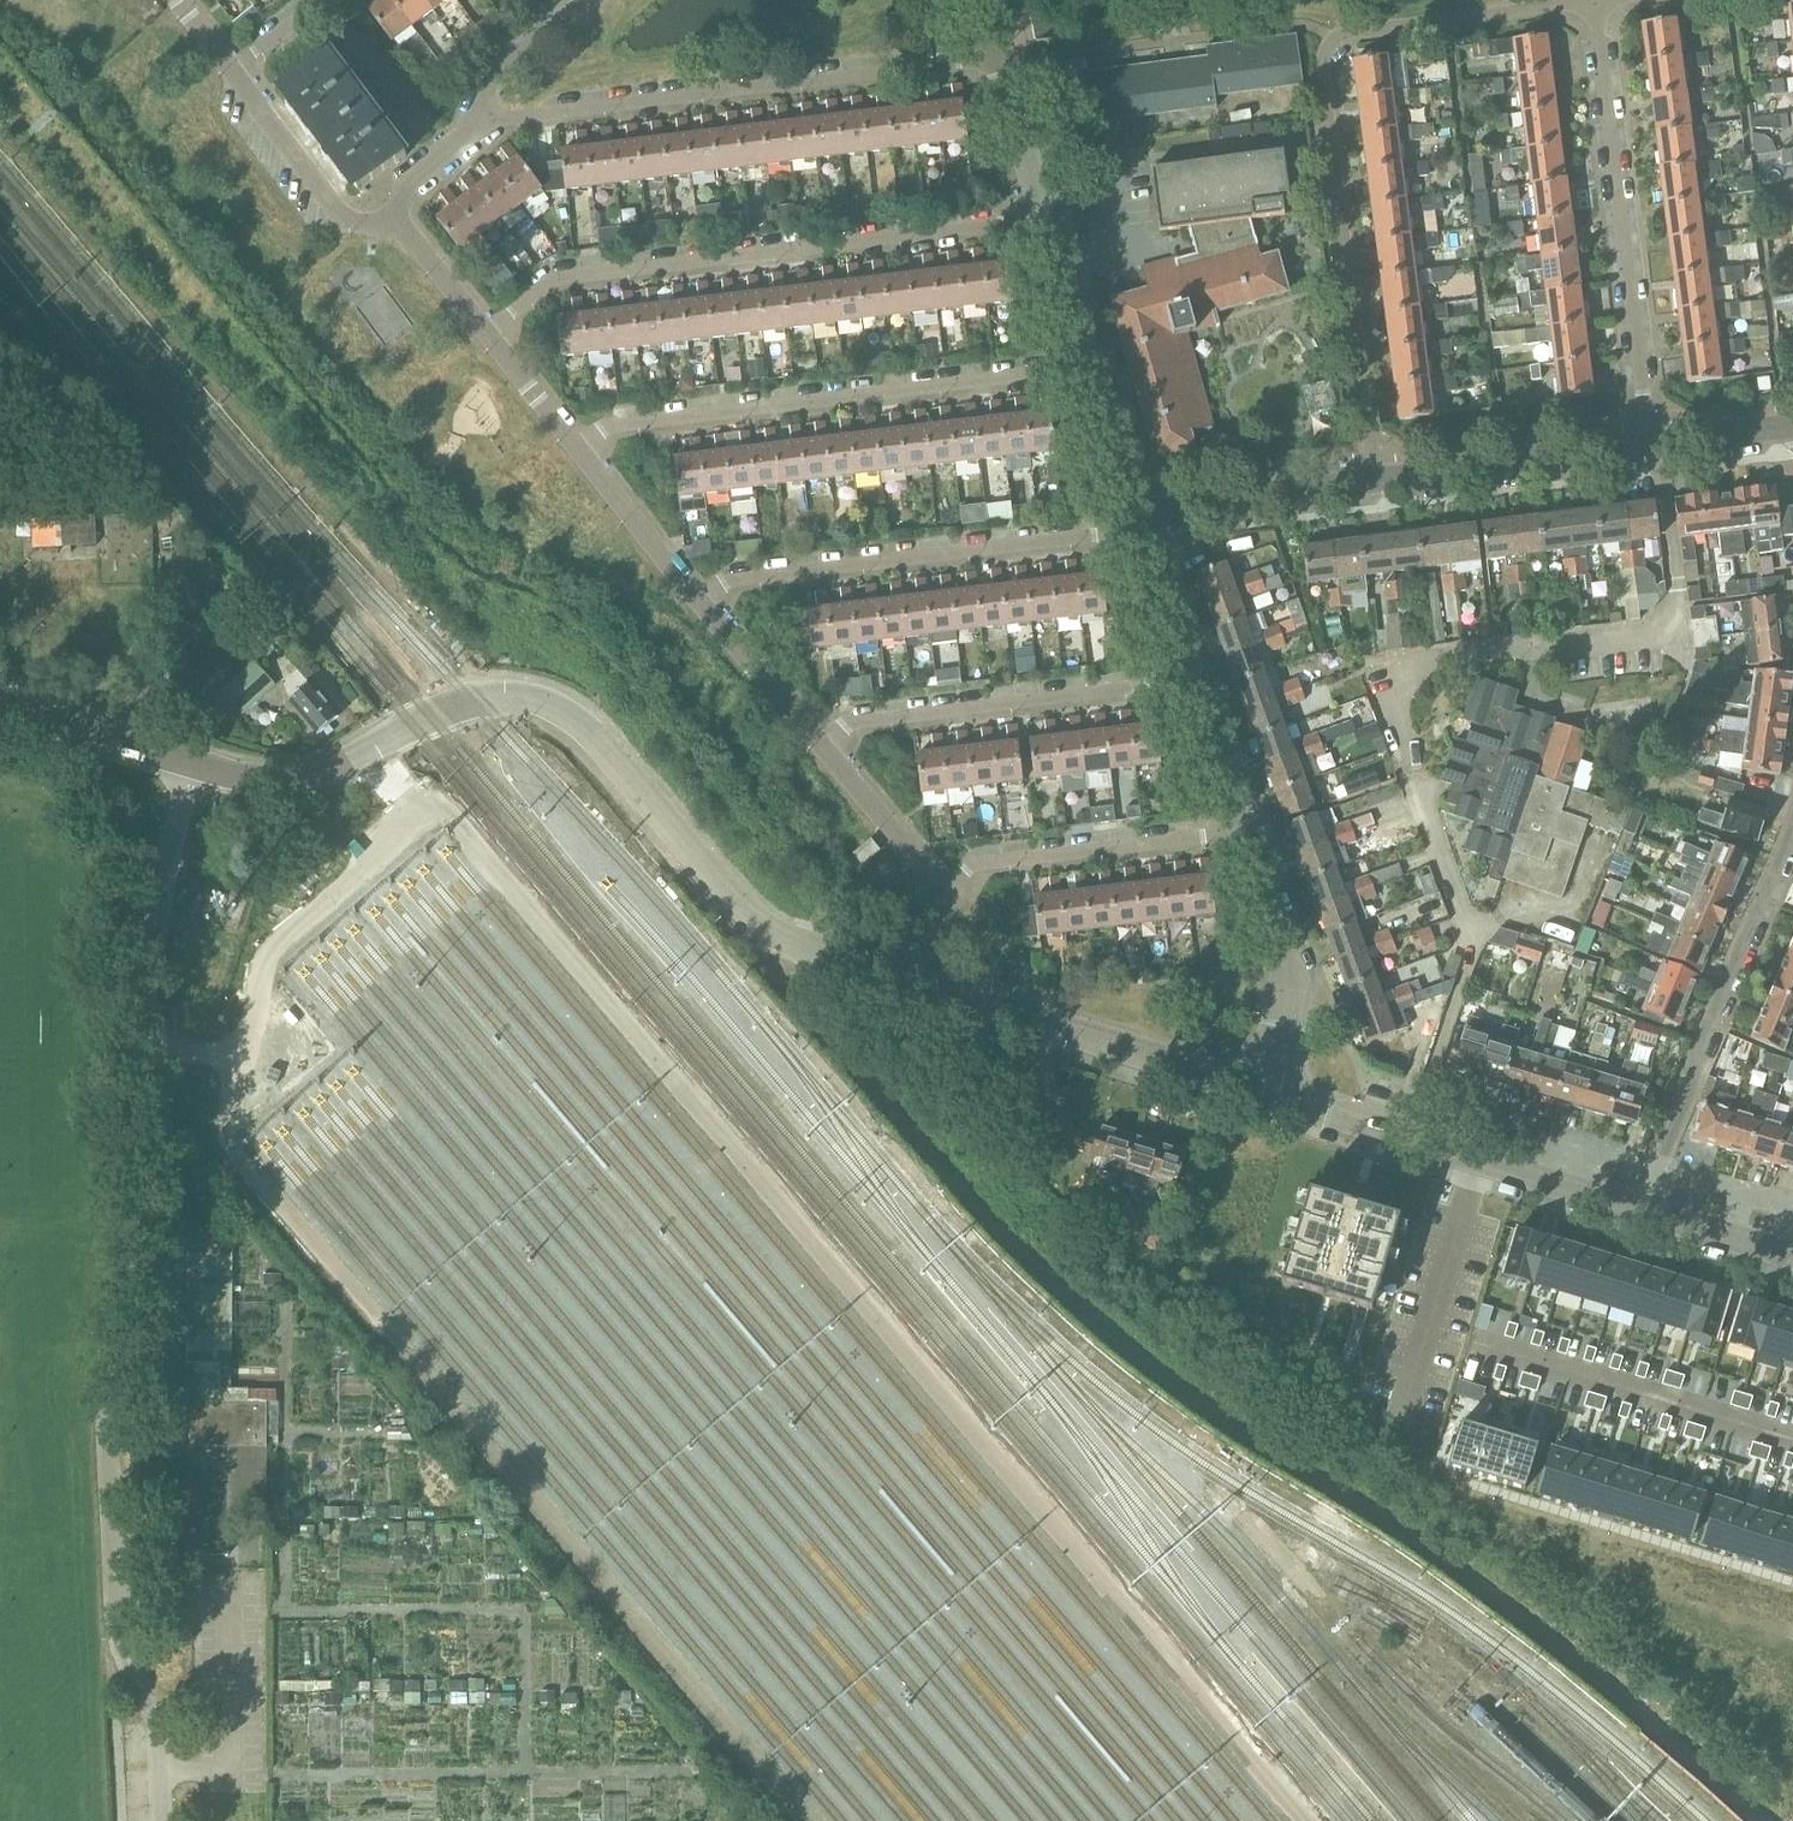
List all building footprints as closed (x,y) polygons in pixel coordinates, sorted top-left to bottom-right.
[(369,10),(393,41),(413,26),(394,0),(381,0),(381,1),(369,10)] [(413,26),(433,10),(426,0),(394,0),(413,26)] [(433,10),(442,22),(462,7),(457,0),(426,0),(433,10)] [(239,30),(241,32),(260,16),(254,7),(234,23),(239,30)] [(1772,7),(1763,8),(1765,23),(1774,21),(1772,7)] [(1059,37),(1055,16),(1033,20),(1037,41),(1059,37)] [(1701,16),(1692,17),(1694,32),(1703,30),(1701,16)] [(1656,22),(1643,24),(1644,30),(1648,61),(1681,56),(1677,20),(1662,22),(1662,21),(1656,22)] [(455,37),(467,54),(486,40),(476,27),(474,23),(455,37)] [(1078,73),(1076,73),(1083,125),(1085,125),(1085,122),(1127,117),(1127,119),(1129,119),(1129,117),(1171,111),(1171,113),(1173,113),(1173,111),(1215,106),(1215,108),(1217,108),(1215,95),(1258,89),(1258,91),(1259,91),(1259,89),(1301,84),(1302,86),(1304,86),(1303,81),(1297,34),(1295,35),(1295,36),(1253,41),(1253,40),(1251,41),(1251,42),(1209,47),(1209,45),(1207,46),(1208,58),(1166,63),(1166,62),(1165,63),(1165,64),(1122,69),(1122,68),(1121,68),(1121,69),(1078,75),(1078,73)] [(1515,40),(1474,45),(1476,60),(1490,58),(1490,59),(1516,55),(1519,77),(1552,73),(1548,42),(1548,36),(1534,38),(1534,37),(1529,38),(1529,39),(1515,40)] [(1779,58),(1777,42),(1766,44),(1768,59),(1779,58)] [(1429,51),(1404,54),(1406,69),(1415,68),(1415,66),(1431,64),(1429,51)] [(1696,53),(1698,69),(1710,68),(1708,52),(1696,53)] [(1368,59),(1355,61),(1355,68),(1359,98),(1393,93),(1408,91),(1409,91),(1406,69),(1404,54),(1387,56),(1387,57),(1385,57),(1374,58),(1373,58),(1368,59)] [(331,55),(283,91),(293,103),(299,111),(294,115),(304,128),(309,124),(321,141),(369,105),(354,85),(355,84),(351,78),(349,79),(335,61),(331,55)] [(1681,56),(1648,61),(1653,96),(1686,92),(1681,56)] [(1552,73),(1519,77),(1523,113),(1557,109),(1552,73)] [(1492,79),(1494,95),(1506,94),(1505,78),(1492,79)] [(1783,79),(1772,80),(1774,96),(1785,94),(1783,79)] [(939,105),(938,105),(943,143),(969,140),(964,103),(962,84),(952,85),(954,103),(939,105)] [(914,108),(913,108),(918,147),(943,143),(938,105),(939,105),(937,87),(927,88),(929,106),(914,108)] [(1701,89),(1703,104),(1714,103),(1713,88),(1701,89)] [(889,111),(888,111),(893,150),(918,147),(913,108),(914,108),(912,90),(902,91),(904,109),(889,111)] [(1409,91),(1408,91),(1410,106),(1420,104),(1418,90),(1409,91)] [(1686,92),(1653,96),(1658,132),(1691,128),(1686,92)] [(864,114),(863,114),(868,153),(893,150),(888,111),(889,111),(887,93),(877,95),(879,112),(864,114)] [(1393,93),(1359,98),(1364,133),(1397,129),(1397,128),(1393,93)] [(839,117),(838,117),(843,156),(868,153),(863,114),(864,114),(862,96),(852,98),(854,115),(839,117)] [(814,120),(813,121),(818,159),(843,156),(838,117),(839,117),(837,100),(827,101),(829,119),(814,120)] [(789,124),(788,124),(793,162),(818,159),(813,121),(814,120),(812,103),(802,104),(804,122),(789,124)] [(369,105),(321,141),(334,158),(330,161),(339,174),(344,171),(359,192),(407,156),(403,151),(389,131),(390,130),(386,124),(384,126),(369,105)] [(764,127),(763,127),(768,165),(793,162),(788,124),(789,124),(787,106),(777,107),(779,125),(764,127)] [(739,130),(738,130),(743,168),(768,165),(763,127),(764,127),(762,109),(752,110),(754,128),(739,130)] [(1557,109),(1523,113),(1527,148),(1527,149),(1561,145),(1557,109)] [(714,133),(713,133),(717,172),(743,168),(738,130),(739,130),(737,112),(727,113),(729,131),(714,133)] [(1507,114),(1496,115),(1498,131),(1509,129),(1507,114)] [(1751,119),(1752,128),(1779,130),(1789,129),(1788,114),(1751,119)] [(689,136),(688,136),(692,175),(717,172),(713,133),(714,133),(712,115),(702,116),(704,134),(689,136)] [(664,139),(663,139),(667,178),(692,175),(688,136),(689,136),(687,118),(677,119),(679,137),(664,139)] [(639,142),(638,142),(642,181),(667,178),(663,139),(664,139),(662,121),(652,123),(654,140),(639,142)] [(614,145),(613,146),(617,184),(642,181),(638,142),(639,142),(637,124),(627,126),(629,143),(614,145)] [(1397,129),(1364,133),(1368,169),(1403,165),(1400,141),(1435,137),(1433,124),(1397,128),(1397,129)] [(1706,125),(1708,140),(1719,139),(1717,124),(1706,125)] [(589,148),(587,149),(592,187),(617,184),(613,146),(614,145),(612,128),(602,129),(604,147),(589,148)] [(1691,128),(1658,132),(1662,167),(1662,168),(1694,164),(1694,165),(1696,165),(1691,128)] [(563,161),(526,166),(543,189),(542,189),(545,193),(557,191),(566,190),(592,187),(587,149),(589,148),(586,131),(577,132),(579,150),(562,152),(563,161)] [(500,173),(499,173),(522,204),(542,189),(543,189),(526,166),(520,158),(509,143),(501,149),(512,163),(500,173)] [(1527,148),(1501,151),(1503,167),(1529,163),(1532,186),(1534,186),(1534,184),(1565,180),(1565,179),(1561,145),(1527,149),(1527,148)] [(1746,157),(1744,145),(1734,146),(1735,158),(1746,157)] [(1792,165),(1791,150),(1781,151),(1782,166),(1792,165)] [(1185,334),(1196,331),(1192,315),(1212,310),(1213,314),(1217,313),(1216,312),(1287,292),(1276,251),(1261,255),(1256,238),(1250,220),(1285,216),(1284,203),(1290,202),(1284,152),(1152,169),(1160,232),(1189,228),(1197,255),(1147,268),(1150,278),(1144,279),(1148,291),(1113,301),(1157,458),(1193,448),(1189,433),(1211,427),(1185,334)] [(479,188),(478,189),(502,219),(522,204),(499,173),(500,173),(489,158),(481,164),(492,178),(479,188)] [(1417,163),(1419,178),(1440,175),(1438,160),(1417,163)] [(1720,161),(1710,162),(1711,177),(1722,176),(1720,161)] [(1662,167),(1660,167),(1665,204),(1699,199),(1694,165),(1694,164),(1662,168),(1662,167)] [(1403,165),(1368,169),(1373,205),(1408,200),(1403,165)] [(459,203),(458,204),(482,235),(502,219),(478,189),(479,188),(469,173),(461,179),(472,194),(459,203)] [(1486,191),(1485,177),(1472,179),(1474,192),(1486,191)] [(1565,180),(1534,184),(1534,186),(1538,220),(1572,216),(1567,179),(1565,179),(1565,180)] [(1518,187),(1507,189),(1509,203),(1520,202),(1518,187)] [(451,209),(438,219),(461,250),(482,235),(458,204),(459,203),(448,189),(441,195),(451,209)] [(558,198),(567,197),(566,190),(557,191),(558,198)] [(1486,191),(1474,192),(1474,199),(1472,200),(1473,210),(1490,208),(1489,191),(1486,191)] [(1714,197),(1715,212),(1727,211),(1725,196),(1714,197)] [(910,198),(912,208),(924,207),(923,197),(910,198)] [(1421,198),(1423,213),(1434,212),(1433,197),(1421,198)] [(1699,199),(1665,204),(1670,240),(1703,235),(1699,199)] [(1408,200),(1373,205),(1378,241),(1412,236),(1408,200)] [(780,207),(780,211),(782,224),(798,222),(796,205),(780,207)] [(826,218),(836,217),(835,208),(825,209),(826,218)] [(813,218),(822,217),(821,209),(812,210),(813,218)] [(720,212),(703,214),(705,234),(723,232),(720,212)] [(1572,216),(1538,220),(1542,255),(1543,256),(1576,252),(1572,216)] [(1523,221),(1501,225),(1503,239),(1525,236),(1523,221)] [(1773,226),(1774,239),(1792,236),(1792,234),(1792,224),(1791,224),(1773,226)] [(649,226),(624,229),(626,244),(650,241),(649,226)] [(626,244),(624,229),(623,229),(623,227),(598,230),(601,247),(626,244)] [(1703,235),(1670,240),(1675,275),(1708,271),(1705,250),(1731,247),(1729,231),(1703,235)] [(1426,234),(1428,249),(1439,248),(1437,233),(1426,234)] [(1412,236),(1378,241),(1382,276),(1417,272),(1412,236)] [(560,252),(567,251),(566,242),(559,243),(560,252)] [(985,266),(984,266),(989,305),(1014,302),(1010,264),(1008,245),(998,246),(1000,264),(985,266)] [(960,269),(959,269),(964,308),(989,305),(984,266),(985,266),(983,248),(973,250),(975,267),(960,269)] [(935,272),(934,272),(939,311),(964,308),(959,269),(960,269),(958,251),(948,253),(950,270),(935,272)] [(1542,255),(1527,257),(1529,272),(1544,270),(1547,292),(1580,288),(1576,252),(1543,256),(1542,255)] [(910,275),(909,275),(913,314),(939,311),(934,272),(935,272),(933,254),(923,256),(925,273),(910,275)] [(1527,257),(1516,259),(1518,274),(1529,272),(1527,257)] [(885,278),(884,279),(888,317),(913,314),(909,275),(910,275),(908,258),(898,259),(900,276),(885,278)] [(860,281),(859,282),(863,320),(888,317),(884,279),(885,278),(883,261),(873,262),(875,280),(860,281)] [(835,285),(834,285),(838,323),(863,320),(859,282),(860,281),(857,264),(848,265),(850,283),(835,285)] [(810,288),(809,288),(813,326),(838,323),(834,285),(835,285),(832,267),(823,268),(825,286),(810,288)] [(1417,272),(1382,276),(1387,312),(1420,308),(1417,286),(1447,282),(1455,272),(1454,267),(1417,272)] [(1734,267),(1723,269),(1725,284),(1736,282),(1734,267)] [(785,291),(783,291),(788,329),(813,326),(809,288),(810,288),(807,270),(798,271),(800,289),(785,291)] [(1708,271),(1675,275),(1679,311),(1713,307),(1713,306),(1708,271)] [(759,294),(758,294),(763,332),(788,329),(783,291),(785,291),(782,273),(773,274),(775,292),(759,294)] [(735,297),(733,297),(738,336),(763,332),(758,294),(759,294),(757,276),(748,278),(750,295),(735,297)] [(709,300),(708,300),(713,339),(738,336),(733,297),(735,297),(732,279),(723,281),(725,298),(709,300)] [(684,303),(683,303),(688,342),(713,339),(708,300),(709,300),(707,282),(697,284),(700,301),(684,303)] [(659,306),(658,306),(663,345),(688,342),(683,303),(684,303),(682,285),(672,287),(675,304),(659,306)] [(1580,288),(1547,292),(1551,327),(1551,328),(1585,323),(1580,288)] [(634,309),(633,309),(638,348),(663,345),(658,306),(659,306),(657,289),(647,290),(650,307),(634,309)] [(609,312),(608,312),(613,351),(638,348),(633,309),(634,309),(632,292),(622,293),(625,310),(609,312)] [(1532,293),(1520,295),(1521,297),(1522,309),(1533,308),(1532,293)] [(584,315),(583,315),(588,354),(613,351),(608,312),(609,312),(607,295),(597,296),(599,314),(584,315)] [(1775,298),(1777,312),(1792,310),(1792,303),(1792,296),(1775,298)] [(574,317),(557,319),(562,357),(588,354),(583,315),(584,315),(582,298),(572,299),(574,317)] [(1520,313),(1517,298),(1493,301),(1495,316),(1520,313)] [(1713,307),(1679,311),(1684,347),(1718,342),(1715,321),(1741,317),(1739,303),(1713,306),(1713,307)] [(1446,305),(1436,306),(1438,320),(1447,319),(1446,305)] [(1420,308),(1387,312),(1391,348),(1425,344),(1420,308)] [(1526,330),(1493,334),(1494,349),(1553,342),(1556,363),(1589,359),(1585,323),(1551,328),(1551,327),(1537,329),(1526,331),(1526,330)] [(1744,339),(1730,341),(1732,355),(1746,353),(1744,339)] [(1451,341),(1440,342),(1442,355),(1452,354),(1451,341)] [(1718,342),(1684,347),(1689,384),(1722,379),(1718,342)] [(934,359),(932,344),(918,346),(920,361),(934,359)] [(1425,344),(1391,348),(1396,384),(1429,379),(1425,344)] [(868,355),(870,367),(881,366),(880,353),(868,355)] [(1589,359),(1556,363),(1560,400),(1594,396),(1589,359)] [(751,380),(766,378),(765,364),(750,365),(751,380)] [(1540,366),(1530,367),(1532,381),(1541,379),(1540,366)] [(1455,376),(1445,377),(1447,392),(1456,391),(1455,376)] [(694,388),(692,378),(682,379),(683,390),(694,388)] [(1770,378),(1758,379),(1759,391),(1771,390),(1770,378)] [(1429,379),(1396,384),(1401,420),(1434,416),(1429,379)] [(1338,409),(1331,381),(1303,388),(1310,416),(1338,409)] [(606,382),(593,384),(595,401),(608,399),(606,382)] [(582,402),(594,401),(593,390),(581,392),(582,402)] [(1027,415),(1026,416),(1031,454),(1057,451),(1052,413),(1050,394),(1040,396),(1043,414),(1027,415)] [(1002,418),(1001,419),(1006,457),(1031,454),(1026,416),(1027,415),(1025,398),(1015,399),(1018,417),(1002,418)] [(977,421),(976,422),(981,460),(1006,457),(1001,419),(1002,418),(1000,401),(990,402),(993,420),(977,421)] [(952,425),(951,425),(956,463),(981,460),(976,422),(977,421),(975,404),(965,405),(968,423),(952,425)] [(927,428),(926,428),(931,466),(956,463),(951,425),(952,425),(950,407),(940,408),(942,426),(927,428)] [(902,431),(901,431),(906,469),(931,466),(926,428),(927,428),(925,410),(915,411),(917,429),(902,431)] [(877,434),(876,434),(881,472),(906,469),(901,431),(902,431),(900,413),(890,414),(892,432),(877,434)] [(852,437),(851,437),(855,475),(881,472),(876,434),(877,434),(875,416),(865,417),(867,435),(852,437)] [(827,440),(826,440),(830,478),(855,475),(851,437),(852,437),(850,419),(840,420),(842,438),(827,440)] [(802,443),(801,443),(806,482),(830,478),(826,440),(827,440),(825,422),(815,423),(817,441),(802,443)] [(777,446),(776,446),(781,485),(806,482),(801,443),(802,443),(800,425),(790,427),(792,444),(777,446)] [(752,449),(751,449),(755,488),(781,485),(776,446),(777,446),(775,428),(765,430),(767,447),(752,449)] [(727,452),(725,452),(730,491),(731,503),(733,517),(758,514),(757,500),(755,488),(751,449),(752,449),(749,431),(740,433),(742,450),(727,452)] [(702,455),(701,456),(705,494),(730,491),(725,452),(727,452),(725,435),(715,436),(717,454),(702,455)] [(692,457),(675,459),(679,496),(681,512),(707,509),(705,494),(701,456),(702,455),(700,438),(690,439),(692,457)] [(1750,489),(1756,528),(1757,543),(1772,541),(1773,551),(1785,550),(1783,537),(1792,535),(1792,506),(1779,508),(1776,485),(1750,489)] [(1750,489),(1726,492),(1734,556),(1747,555),(1743,530),(1756,528),(1750,489)] [(1726,492),(1702,495),(1708,535),(1720,533),(1723,558),(1734,556),(1726,492)] [(1036,496),(1038,515),(1062,513),(1060,494),(1036,496)] [(1677,504),(1675,505),(1676,512),(1678,512),(1681,538),(1682,538),(1685,562),(1697,561),(1694,536),(1708,535),(1702,495),(1676,498),(1677,504)] [(1656,501),(1627,505),(1632,541),(1630,541),(1632,552),(1642,550),(1641,540),(1660,537),(1656,501)] [(1627,505),(1598,508),(1603,545),(1620,542),(1621,553),(1632,552),(1630,541),(1632,541),(1627,505)] [(1598,508),(1570,512),(1575,548),(1576,558),(1586,557),(1586,558),(1588,558),(1587,547),(1603,545),(1598,508)] [(1570,512),(1541,516),(1546,552),(1562,550),(1575,548),(1570,512)] [(33,520),(34,549),(97,546),(96,516),(33,520)] [(1541,516),(1512,520),(1517,556),(1546,552),(1541,516)] [(1512,520),(1483,523),(1488,560),(1506,557),(1507,568),(1517,566),(1518,566),(1517,556),(1512,520)] [(1477,524),(1448,528),(1453,564),(1455,574),(1464,573),(1465,574),(1483,571),(1477,524)] [(1448,528),(1419,531),(1424,568),(1440,566),(1448,623),(1459,621),(1455,592),(1457,592),(1455,574),(1453,564),(1448,528)] [(1419,531),(1391,535),(1395,572),(1406,570),(1424,568),(1419,531)] [(1391,535),(1362,539),(1367,575),(1382,573),(1386,601),(1388,615),(1389,618),(1400,617),(1398,599),(1396,582),(1397,582),(1395,572),(1391,535)] [(1362,539),(1334,543),(1339,579),(1337,579),(1339,590),(1340,597),(1350,595),(1368,593),(1366,575),(1367,575),(1362,539)] [(1334,543),(1305,546),(1309,583),(1337,579),(1339,579),(1334,543)] [(1642,550),(1632,552),(1633,570),(1645,568),(1642,550)] [(1638,598),(1633,570),(1632,552),(1621,553),(1623,571),(1621,572),(1624,600),(1638,598)] [(1078,578),(1077,578),(1082,616),(1108,613),(1103,576),(1101,557),(1091,558),(1093,576),(1078,578)] [(1586,557),(1576,558),(1578,577),(1589,575),(1586,558),(1586,557)] [(1563,560),(1565,578),(1566,578),(1578,577),(1576,558),(1563,560)] [(1053,581),(1052,581),(1057,620),(1082,616),(1077,578),(1078,578),(1076,560),(1066,561),(1068,579),(1053,581)] [(1028,584),(1027,584),(1031,623),(1057,620),(1052,581),(1053,581),(1051,563),(1041,564),(1043,582),(1028,584)] [(1226,563),(1197,574),(1207,602),(1263,582),(1259,570),(1242,577),(1242,578),(1233,581),(1226,563)] [(1518,566),(1517,566),(1520,585),(1531,583),(1528,565),(1518,566)] [(1003,587),(1002,587),(1006,626),(1031,623),(1027,584),(1028,584),(1026,566),(1016,567),(1018,585),(1003,587)] [(1507,568),(1509,586),(1520,585),(1517,566),(1507,568)] [(978,590),(977,590),(981,629),(1006,626),(1002,587),(1003,587),(1001,569),(991,570),(993,588),(978,590)] [(953,593),(952,593),(956,632),(981,629),(977,590),(978,590),(976,572),(966,574),(968,591),(953,593)] [(1438,643),(1445,642),(1435,573),(1425,574),(1426,585),(1429,584),(1438,643)] [(1464,573),(1455,574),(1457,592),(1467,591),(1465,574),(1464,573)] [(928,596),(927,596),(931,635),(932,645),(957,642),(956,632),(952,593),(953,593),(951,575),(941,577),(943,594),(928,596)] [(1263,582),(1207,602),(1216,628),(1246,617),(1246,618),(1258,613),(1252,598),(1282,587),(1279,576),(1263,582)] [(1590,576),(1579,577),(1580,591),(1592,590),(1590,576)] [(1785,591),(1783,576),(1762,579),(1764,593),(1785,591)] [(903,599),(901,599),(906,638),(931,635),(927,596),(928,596),(926,578),(916,580),(918,597),(903,599)] [(1750,580),(1737,582),(1739,596),(1752,594),(1750,580)] [(1397,582),(1396,582),(1398,599),(1399,599),(1410,598),(1408,581),(1397,582)] [(877,602),(876,603),(881,641),(906,638),(901,599),(903,599),(901,582),(891,583),(893,600),(877,602)] [(1728,597),(1739,596),(1737,582),(1726,583),(1728,597)] [(853,605),(851,606),(856,644),(881,641),(876,603),(877,602),(875,585),(866,586),(868,604),(853,605)] [(1690,602),(1703,600),(1701,586),(1688,588),(1690,602)] [(828,609),(826,609),(831,647),(856,644),(851,606),(853,605),(850,588),(841,589),(843,607),(828,609)] [(1330,609),(1341,607),(1340,597),(1339,590),(1328,591),(1330,609)] [(818,610),(800,612),(805,650),(831,647),(826,609),(828,609),(825,591),(816,592),(818,610)] [(1351,606),(1350,595),(1340,597),(1341,607),(1351,606)] [(1782,597),(1741,602),(1745,634),(1781,629),(1779,611),(1784,610),(1782,597)] [(1690,608),(1694,639),(1719,636),(1716,616),(1706,618),(1705,606),(1690,608)] [(1246,617),(1216,628),(1226,656),(1256,645),(1266,641),(1282,635),(1283,636),(1296,631),(1291,619),(1278,624),(1267,628),(1261,612),(1258,613),(1246,618),(1246,617)] [(1622,622),(1621,613),(1610,614),(1611,623),(1622,622)] [(1512,621),(1513,636),(1526,634),(1524,619),(1512,621)] [(1477,623),(1479,640),(1491,638),(1489,622),(1477,623)] [(1781,629),(1745,634),(1748,665),(1790,660),(1788,647),(1783,647),(1781,629)] [(1282,635),(1266,641),(1270,652),(1286,646),(1283,636),(1282,635)] [(1719,636),(1694,639),(1696,661),(1696,662),(1712,660),(1712,659),(1710,648),(1720,647),(1719,636)] [(224,657),(222,659),(229,667),(251,647),(242,637),(222,655),(224,657)] [(1416,637),(1404,638),(1405,649),(1417,648),(1416,637)] [(1256,645),(1226,656),(1236,682),(1266,671),(1256,645)] [(244,715),(277,685),(247,654),(234,667),(240,673),(221,691),(244,715)] [(308,679),(315,673),(311,669),(309,667),(316,661),(312,656),(305,662),(299,667),(302,671),(308,679)] [(1016,661),(1018,676),(1035,674),(1033,659),(1016,661)] [(1728,692),(1791,700),(1792,687),(1792,674),(1756,669),(1755,670),(1754,683),(1742,682),(1729,680),(1728,692)] [(1266,671),(1236,682),(1246,710),(1276,699),(1272,689),(1266,671)] [(953,685),(956,685),(961,684),(960,672),(936,675),(938,686),(938,687),(953,685)] [(1693,673),(1689,684),(1703,689),(1707,678),(1693,673)] [(860,677),(862,695),(873,694),(871,676),(860,677)] [(838,698),(839,698),(847,697),(861,696),(861,695),(859,678),(836,681),(838,698)] [(1442,781),(1453,785),(1446,803),(1457,807),(1454,816),(1474,823),(1465,850),(1496,860),(1489,879),(1501,883),(1512,849),(1526,808),(1537,776),(1555,723),(1556,719),(1535,712),(1538,706),(1517,699),(1520,692),(1519,692),(1488,681),(1477,678),(1471,695),(1465,714),(1463,720),(1473,723),(1467,742),(1456,739),(1454,746),(1442,781)] [(1298,680),(1281,686),(1285,696),(1302,690),(1298,680)] [(311,683),(290,700),(318,734),(323,730),(328,736),(334,731),(329,725),(339,717),(311,683)] [(1689,684),(1685,696),(1699,700),(1703,689),(1689,684)] [(1276,699),(1246,710),(1256,738),(1286,727),(1280,710),(1306,700),(1302,690),(1285,696),(1276,699)] [(1727,692),(1726,703),(1751,706),(1749,720),(1788,725),(1791,700),(1728,692),(1727,692)] [(1132,728),(1131,728),(1136,767),(1162,764),(1157,726),(1155,707),(1145,709),(1147,726),(1132,728)] [(1107,731),(1106,732),(1111,770),(1136,767),(1131,728),(1132,728),(1130,711),(1120,712),(1123,730),(1107,731)] [(1082,735),(1081,735),(1086,773),(1111,770),(1106,732),(1107,731),(1105,714),(1095,715),(1097,733),(1082,735)] [(1724,716),(1721,740),(1785,749),(1788,725),(1749,720),(1748,720),(1724,716)] [(1057,738),(1056,738),(1061,776),(1063,794),(1088,791),(1086,773),(1081,735),(1082,735),(1080,717),(1070,718),(1072,736),(1057,738)] [(1671,718),(1667,729),(1681,734),(1685,723),(1671,718)] [(1658,741),(1664,724),(1650,719),(1645,736),(1658,741)] [(1047,739),(1030,741),(1035,779),(1061,776),(1056,738),(1057,738),(1055,720),(1045,721),(1047,739)] [(1354,732),(1359,747),(1374,742),(1383,739),(1377,723),(1354,732)] [(1555,723),(1537,776),(1572,788),(1590,734),(1555,723)] [(994,746),(993,746),(998,784),(1024,781),(1019,744),(1019,743),(1017,725),(1007,726),(1009,744),(994,746)] [(1286,727),(1256,738),(1266,764),(1322,745),(1319,734),(1292,743),(1286,727)] [(969,749),(968,749),(973,787),(998,784),(993,746),(994,746),(992,728),(982,729),(984,747),(969,749)] [(1336,728),(1319,734),(1322,745),(1339,739),(1336,728)] [(1667,729),(1657,755),(1656,758),(1671,763),(1681,734),(1667,729)] [(944,752),(943,752),(948,790),(950,807),(974,804),(972,787),(973,787),(968,749),(969,749),(967,731),(957,732),(959,750),(944,752)] [(934,753),(917,755),(922,794),(948,790),(943,752),(944,752),(942,734),(932,735),(934,753)] [(1384,738),(1374,742),(1379,755),(1389,751),(1388,748),(1384,738)] [(1703,740),(1702,752),(1715,753),(1716,752),(1719,752),(1720,742),(1703,740)] [(1719,752),(1717,767),(1742,770),(1743,769),(1781,774),(1785,749),(1721,740),(1720,742),(1719,752)] [(1322,745),(1266,764),(1276,791),(1314,777),(1315,777),(1310,762),(1326,756),(1322,745)] [(1344,786),(1348,797),(1381,784),(1375,769),(1342,782),(1344,786)] [(1716,776),(1702,772),(1698,784),(1712,788),(1716,777),(1716,776)] [(1314,777),(1276,791),(1286,819),(1324,805),(1314,777)] [(1344,786),(1334,790),(1338,800),(1348,797),(1344,786)] [(1702,809),(1698,820),(1759,839),(1768,812),(1756,808),(1757,806),(1745,803),(1745,804),(1730,799),(1725,816),(1702,809)] [(1114,806),(1092,809),(1094,824),(1116,821),(1114,806)] [(1128,819),(1142,818),(1140,806),(1126,808),(1128,819)] [(1526,808),(1512,849),(1557,864),(1570,823),(1526,808)] [(1624,830),(1636,835),(1644,813),(1632,809),(1624,830)] [(1077,815),(1078,825),(1092,823),(1091,813),(1077,815)] [(1317,814),(1288,824),(1298,852),(1354,832),(1350,821),(1323,830),(1317,814)] [(965,840),(968,840),(979,839),(979,834),(978,834),(977,824),(978,824),(977,823),(963,825),(965,840)] [(1570,823),(1557,864),(1579,872),(1576,878),(1599,887),(1613,852),(1591,844),(1595,831),(1570,823)] [(1615,852),(1627,857),(1636,835),(1624,830),(1615,852)] [(1354,832),(1298,852),(1308,879),(1338,868),(1338,869),(1351,864),(1345,848),(1358,843),(1354,832)] [(872,839),(854,854),(863,865),(881,850),(872,839)] [(1686,844),(1681,854),(1740,879),(1750,857),(1717,843),(1711,855),(1686,844)] [(1608,872),(1620,877),(1627,857),(1615,852),(1608,872)] [(1681,854),(1677,864),(1691,870),(1685,882),(1730,902),(1740,879),(1681,854)] [(1187,879),(1186,879),(1191,918),(1216,915),(1212,877),(1210,858),(1200,859),(1202,877),(1187,879)] [(1162,882),(1161,882),(1166,921),(1191,918),(1186,879),(1187,879),(1185,861),(1175,862),(1177,880),(1162,882)] [(1137,885),(1136,885),(1140,924),(1166,921),(1161,882),(1162,882),(1160,864),(1150,866),(1152,883),(1137,885)] [(1112,888),(1111,889),(1115,927),(1140,924),(1136,885),(1137,885),(1135,867),(1125,869),(1127,887),(1112,888)] [(1338,868),(1308,879),(1318,906),(1373,886),(1369,876),(1344,885),(1338,869),(1338,868)] [(1087,892),(1086,892),(1090,930),(1115,927),(1111,889),(1112,888),(1109,871),(1100,872),(1102,890),(1087,892)] [(1062,895),(1061,895),(1065,933),(1090,930),(1086,892),(1087,892),(1084,874),(1075,875),(1077,893),(1062,895)] [(1419,879),(1425,897),(1437,893),(1431,875),(1419,879)] [(1672,876),(1667,887),(1693,898),(1687,911),(1720,925),(1720,926),(1722,927),(1732,903),(1730,902),(1685,882),(1672,876)] [(1036,906),(1021,908),(1025,938),(1035,937),(1040,936),(1065,933),(1061,895),(1062,895),(1059,877),(1050,878),(1052,896),(1035,898),(1036,906)] [(1614,902),(1618,893),(1629,898),(1633,889),(1610,879),(1603,897),(1614,902)] [(1373,886),(1318,906),(1327,934),(1357,923),(1367,919),(1361,903),(1378,897),(1373,886)] [(1612,906),(1601,902),(1593,925),(1604,929),(1612,906)] [(1656,913),(1652,923),(1665,929),(1710,949),(1720,926),(1720,925),(1687,911),(1682,924),(1656,913)] [(1357,923),(1327,934),(1337,961),(1367,950),(1357,923)] [(1423,947),(1435,942),(1430,927),(1417,932),(1423,947)] [(1597,932),(1585,928),(1576,951),(1588,955),(1597,932)] [(1651,933),(1645,947),(1666,956),(1668,957),(1701,971),(1710,949),(1665,929),(1662,938),(1651,933)] [(1373,936),(1376,946),(1393,941),(1389,930),(1373,936)] [(1397,951),(1393,941),(1376,946),(1380,957),(1397,951)] [(1519,941),(1514,954),(1530,959),(1534,946),(1519,941)] [(1783,965),(1792,969),(1792,942),(1783,965)] [(1367,950),(1337,961),(1347,988),(1377,977),(1371,960),(1380,957),(1376,946),(1367,950)] [(1552,950),(1547,964),(1568,971),(1570,963),(1572,956),(1552,950)] [(1574,957),(1572,964),(1581,967),(1583,960),(1574,957)] [(1641,968),(1637,978),(1686,999),(1689,1000),(1690,999),(1699,976),(1665,962),(1660,975),(1641,967),(1641,968)] [(1773,989),(1792,998),(1792,969),(1783,965),(1773,989)] [(1622,971),(1615,986),(1617,990),(1627,994),(1630,987),(1651,996),(1650,997),(1650,999),(1645,1011),(1679,1025),(1689,1000),(1686,999),(1637,978),(1622,971)] [(1377,977),(1347,988),(1357,1015),(1412,995),(1409,985),(1383,994),(1377,977)] [(1419,981),(1409,985),(1411,992),(1412,995),(1422,991),(1419,981)] [(1455,981),(1427,990),(1431,1000),(1451,993),(1455,981)] [(1763,1013),(1792,1026),(1792,998),(1773,989),(1769,999),(1763,1013)] [(1412,995),(1357,1015),(1367,1043),(1408,1028),(1402,1011),(1416,1005),(1412,995)] [(1455,1049),(1450,1068),(1465,1073),(1466,1069),(1478,1073),(1494,1022),(1498,1009),(1489,1005),(1484,1022),(1470,1018),(1466,1030),(1462,1028),(1459,1036),(1456,1035),(1452,1048),(1455,1049)] [(1509,1012),(1498,1009),(1494,1022),(1505,1025),(1509,1012)] [(1676,1030),(1678,1025),(1644,1010),(1642,1016),(1676,1030)] [(1753,1038),(1785,1052),(1791,1038),(1792,1039),(1792,1026),(1763,1013),(1753,1038)] [(1514,1049),(1504,1084),(1517,1089),(1518,1085),(1531,1089),(1551,1023),(1552,1024),(1552,1021),(1542,1018),(1532,1054),(1531,1055),(1514,1049)] [(1494,1022),(1478,1073),(1491,1077),(1490,1080),(1504,1084),(1514,1049),(1520,1030),(1505,1025),(1494,1022)] [(1551,1023),(1531,1089),(1544,1093),(1543,1096),(1556,1100),(1571,1051),(1554,1046),(1560,1027),(1560,1026),(1552,1024),(1551,1023)] [(1571,1051),(1556,1100),(1570,1105),(1571,1101),(1583,1105),(1607,1027),(1607,1026),(1598,1023),(1588,1056),(1571,1051)] [(1637,1023),(1632,1039),(1633,1038),(1643,1042),(1648,1026),(1638,1023),(1637,1023)] [(1607,1027),(1583,1105),(1596,1109),(1595,1112),(1609,1117),(1610,1113),(1609,1113),(1622,1072),(1621,1072),(1606,1067),(1607,1062),(1611,1048),(1610,1048),(1616,1030),(1607,1027)] [(1734,1052),(1737,1043),(1726,1039),(1722,1048),(1734,1052)] [(1763,1067),(1775,1071),(1779,1057),(1767,1053),(1763,1067)] [(1779,1057),(1775,1071),(1785,1074),(1789,1060),(1779,1057)] [(1622,1072),(1609,1113),(1610,1113),(1618,1116),(1617,1119),(1627,1122),(1628,1119),(1636,1121),(1636,1118),(1639,1119),(1644,1102),(1648,1103),(1651,1093),(1647,1091),(1649,1085),(1647,1085),(1652,1069),(1625,1061),(1622,1070),(1621,1072),(1622,1072)] [(1703,1103),(1693,1137),(1721,1146),(1732,1110),(1736,1098),(1714,1092),(1718,1080),(1709,1077),(1705,1088),(1703,1088),(1699,1102),(1703,1103)] [(1732,1110),(1721,1146),(1749,1154),(1768,1095),(1755,1091),(1748,1115),(1732,1110)] [(1768,1095),(1749,1154),(1777,1163),(1787,1127),(1771,1122),(1778,1098),(1768,1095)] [(1056,1129),(1056,1130),(1077,1148),(1078,1149),(1087,1138),(1065,1119),(1056,1129)] [(1023,1120),(1017,1126),(1030,1139),(1035,1133),(1023,1120)] [(1046,1121),(1036,1132),(1054,1147),(1055,1146),(1068,1157),(1077,1148),(1056,1130),(1056,1129),(1046,1121)] [(1099,1140),(1095,1154),(1108,1158),(1104,1172),(1111,1174),(1108,1183),(1120,1192),(1122,1186),(1137,1137),(1103,1126),(1102,1128),(1099,1130),(1097,1137),(1099,1140)] [(1777,1163),(1792,1168),(1792,1129),(1787,1127),(1777,1163)] [(1137,1137),(1122,1186),(1136,1190),(1133,1199),(1141,1201),(1139,1206),(1151,1216),(1154,1212),(1156,1205),(1152,1204),(1156,1191),(1147,1188),(1161,1144),(1149,1141),(1147,1138),(1142,1136),(1139,1137),(1137,1137)] [(1161,1144),(1147,1188),(1156,1191),(1159,1181),(1175,1186),(1185,1152),(1183,1151),(1181,1148),(1175,1146),(1173,1148),(1161,1144)] [(1310,1190),(1282,1283),(1373,1310),(1401,1217),(1363,1206),(1367,1191),(1353,1187),(1348,1201),(1310,1190)] [(1156,1205),(1154,1212),(1160,1218),(1165,1219),(1168,1209),(1156,1205)] [(1157,1226),(1146,1245),(1158,1252),(1167,1231),(1157,1226)] [(1518,1230),(1504,1275),(1532,1283),(1545,1238),(1518,1230)] [(234,1235),(189,1235),(188,1352),(233,1352),(234,1235)] [(1545,1238),(1532,1283),(1558,1291),(1571,1246),(1545,1238)] [(1571,1246),(1558,1291),(1584,1299),(1598,1254),(1571,1246)] [(1598,1254),(1584,1299),(1610,1307),(1624,1262),(1598,1254)] [(1624,1262),(1610,1307),(1636,1315),(1650,1270),(1624,1262)] [(1143,1281),(1154,1277),(1150,1268),(1139,1273),(1143,1281)] [(1650,1270),(1636,1315),(1663,1323),(1676,1278),(1650,1270)] [(1676,1278),(1663,1323),(1689,1331),(1702,1286),(1676,1278)] [(1702,1286),(1689,1331),(1716,1339),(1730,1294),(1702,1286)] [(1743,1299),(1730,1343),(1757,1351),(1771,1307),(1743,1299)] [(1757,1351),(1783,1359),(1792,1327),(1792,1314),(1771,1307),(1757,1351)] [(1509,1323),(1505,1336),(1514,1339),(1519,1325),(1509,1323)] [(1783,1359),(1792,1362),(1792,1327),(1783,1359)] [(1536,1331),(1531,1344),(1541,1347),(1545,1333),(1536,1331)] [(1562,1338),(1557,1352),(1567,1355),(1571,1341),(1562,1338)] [(1588,1347),(1584,1360),(1593,1363),(1597,1349),(1588,1347)] [(1614,1355),(1610,1368),(1619,1371),(1623,1357),(1614,1355)] [(1640,1362),(1636,1376),(1645,1379),(1650,1365),(1640,1362)] [(1498,1365),(1494,1379),(1503,1382),(1507,1368),(1498,1365)] [(1667,1370),(1662,1384),(1672,1387),(1676,1373),(1667,1370)] [(1523,1373),(1519,1387),(1528,1389),(1532,1375),(1523,1373)] [(1676,1373),(1672,1387),(1681,1390),(1685,1376),(1676,1373)] [(1532,1375),(1528,1389),(1537,1392),(1541,1378),(1532,1375)] [(1735,1391),(1731,1405),(1740,1408),(1744,1394),(1735,1391)] [(1589,1392),(1584,1406),(1594,1409),(1598,1395),(1589,1392)] [(1744,1394),(1740,1408),(1749,1411),(1753,1397),(1744,1394)] [(1598,1395),(1594,1409),(1603,1412),(1607,1398),(1598,1395)] [(1770,1402),(1766,1416),(1775,1419),(1780,1405),(1770,1402)] [(1623,1403),(1619,1417),(1628,1419),(1632,1405),(1623,1403)] [(267,1405),(188,1405),(184,1405),(184,1458),(189,1458),(190,1556),(230,1555),(229,1447),(267,1447),(267,1405)] [(1663,1415),(1659,1429),(1668,1432),(1672,1418),(1663,1415)] [(1463,1422),(1449,1466),(1475,1474),(1488,1430),(1463,1422)] [(1688,1422),(1684,1436),(1693,1439),(1697,1425),(1688,1422)] [(1697,1425),(1693,1439),(1702,1442),(1706,1428),(1697,1425)] [(1488,1430),(1475,1474),(1500,1481),(1513,1437),(1488,1430)] [(1513,1437),(1500,1481),(1526,1489),(1539,1445),(1513,1437)] [(1753,1442),(1749,1456),(1758,1459),(1762,1445),(1753,1442)] [(1762,1445),(1758,1459),(1767,1462),(1772,1448),(1762,1445)] [(1553,1449),(1540,1494),(1565,1501),(1579,1457),(1553,1449)] [(1783,1467),(1792,1469),(1792,1468),(1792,1455),(1787,1453),(1783,1467)] [(1579,1457),(1565,1501),(1590,1509),(1604,1465),(1579,1457)] [(1604,1465),(1590,1509),(1615,1516),(1629,1472),(1604,1465)] [(1629,1472),(1615,1516),(1640,1524),(1653,1480),(1629,1472)] [(1653,1480),(1640,1524),(1665,1532),(1678,1487),(1653,1480)] [(1678,1487),(1665,1532),(1691,1539),(1704,1495),(1678,1487)] [(1718,1499),(1704,1544),(1730,1551),(1743,1507),(1718,1499)] [(1743,1507),(1730,1551),(1755,1559),(1768,1515),(1743,1507)] [(1755,1559),(1780,1567),(1792,1523),(1792,1522),(1768,1515),(1755,1559)] [(1780,1567),(1792,1571),(1792,1523),(1780,1567)]
